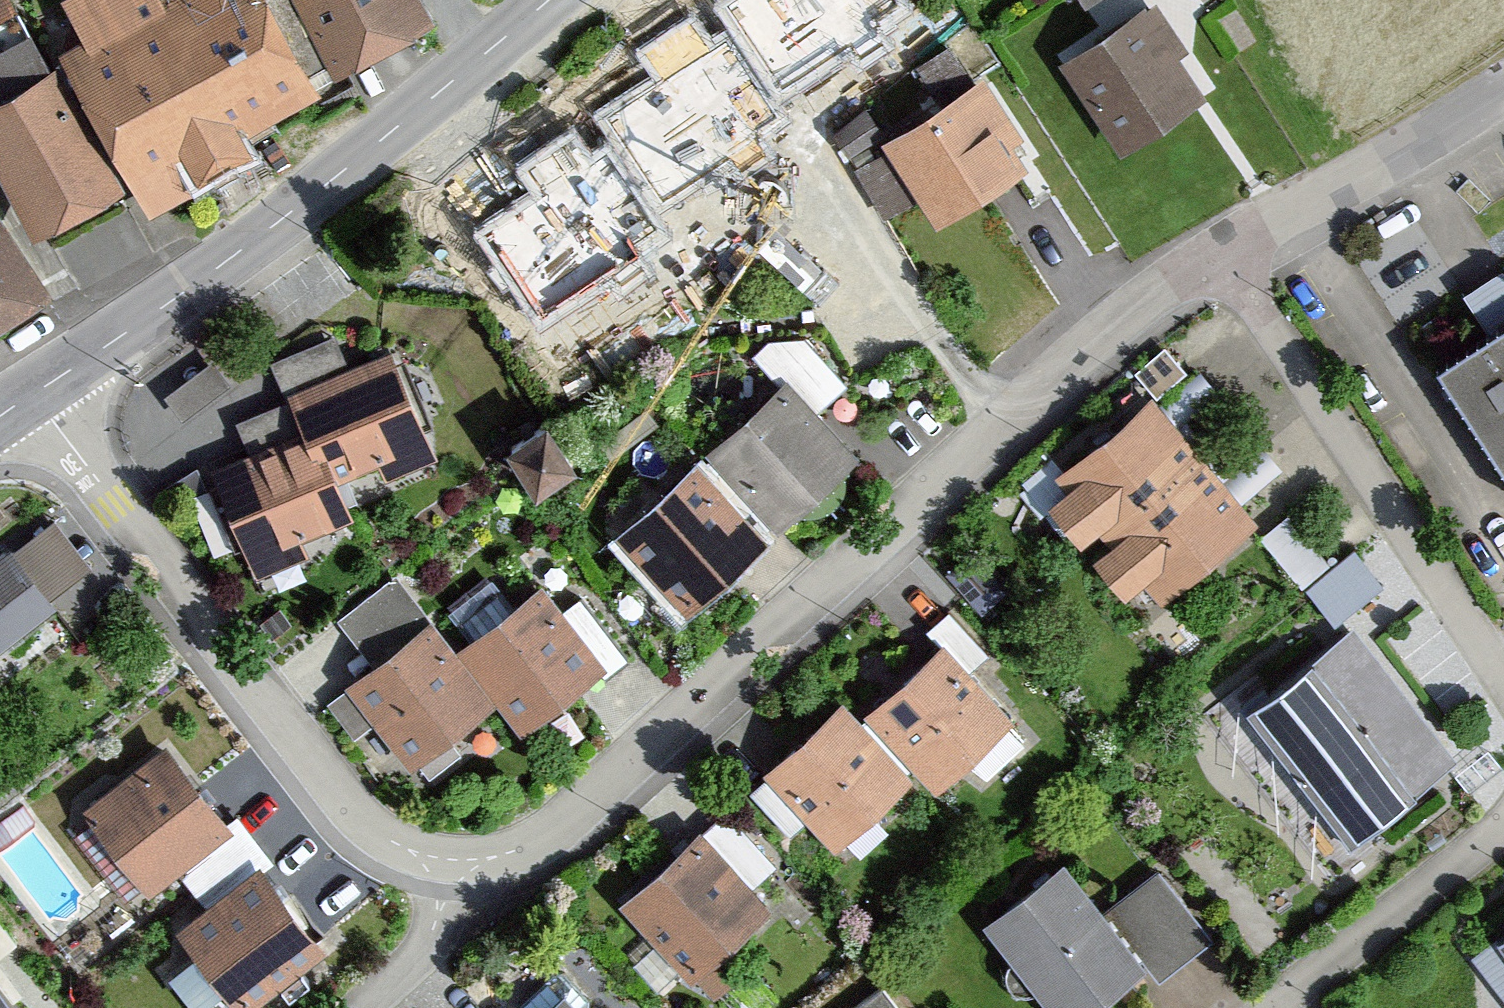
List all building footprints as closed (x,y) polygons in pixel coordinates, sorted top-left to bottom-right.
[(316,91),(268,0),(62,0),(82,37),(62,48),(150,215),(210,184),(205,173),(249,151),(238,131),(316,91)] [(422,0),(303,0),(338,69),(433,20),(422,0)] [(1081,11),(1099,0),(1074,0),(1081,11)] [(1180,53),(1148,6),(1057,69),(1116,154),(1198,98),(1171,59),(1180,53)] [(119,191),(51,65),(45,68),(24,30),(0,44),(0,179),(32,238),(119,191)] [(1020,136),(979,74),(967,82),(944,48),(904,74),(931,114),(885,145),(937,223),(1025,165),(1010,142),(1020,136)] [(719,194),(797,293),(908,206),(857,141),(876,127),(859,105),(827,130),(788,81),(710,142),(667,88),(541,187),(612,278),(719,194)] [(0,218),(0,329),(50,297),(0,218)] [(1467,287),(1489,320),(1503,310),(1503,262),(1467,287)] [(1435,363),(1503,472),(1503,319),(1435,363)] [(380,480),(435,457),(391,349),(344,368),(332,338),(268,364),(284,402),(234,422),(247,455),(212,469),(256,578),(306,558),(297,537),(348,516),(333,480),(373,463),(380,480)] [(852,462),(779,381),(609,533),(682,614),(852,462)] [(1246,514),(1148,399),(1053,481),(1151,595),(1246,514)] [(573,463),(545,423),(506,449),(533,489),(573,463)] [(1305,578),(1333,554),(1292,505),(1264,529),(1305,578)] [(2,543),(0,545),(0,644),(57,600),(51,592),(83,568),(50,525),(11,555),(2,543)] [(1358,540),(1309,580),(1339,618),(1389,578),(1358,540)] [(602,668),(534,584),(450,652),(424,620),(337,691),(404,775),(494,703),(519,734),(602,668)] [(1449,755),(1349,627),(1245,708),(1345,836),(1449,755)] [(1009,725),(933,646),(856,720),(836,700),(756,777),(831,853),(912,775),(934,797),(1009,725)] [(227,826),(163,745),(79,812),(144,892),(227,826)] [(765,907),(696,834),(617,907),(706,1001),(745,965),(725,944),(765,907)] [(1042,1007),(1083,1007),(1139,964),(1151,978),(1203,936),(1152,871),(1099,912),(1061,863),(978,927),(1042,1007)] [(315,941),(253,867),(173,934),(235,1007),(315,941)] [(1470,953),(1503,995),(1503,926),(1470,953)] [(878,992),(857,1007),(890,1007),(878,992)] [(562,997),(551,1007),(573,1007),(562,997)]
